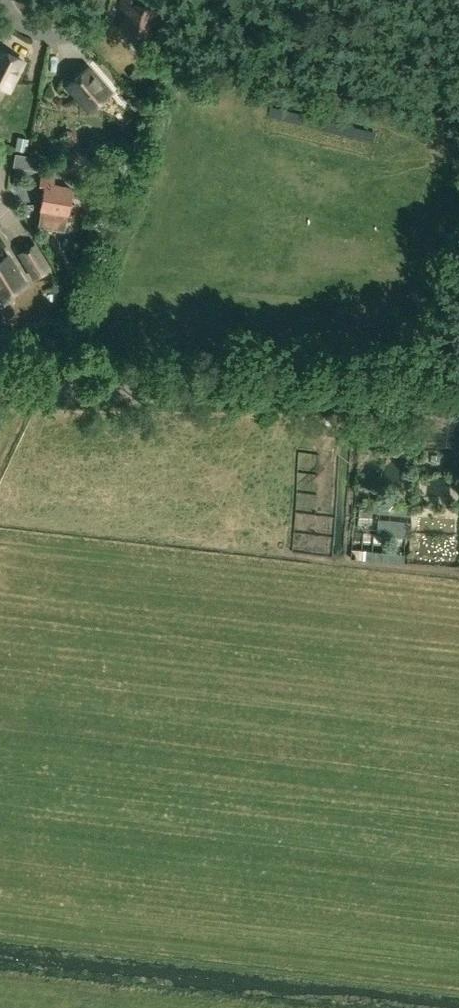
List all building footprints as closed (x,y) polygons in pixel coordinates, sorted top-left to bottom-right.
[(120,10),(127,11),(123,30),(149,36),(154,9),(132,5),(133,0),(123,0),(120,10)] [(23,61),(0,49),(0,85),(8,89),(23,61)] [(88,68),(68,85),(89,109),(109,92),(88,68)] [(110,105),(95,112),(100,122),(114,114),(110,105)] [(53,179),(41,177),(39,187),(44,187),(41,210),(67,214),(72,188),(52,185),(53,179)] [(0,260),(0,296),(1,297),(23,284),(6,256),(0,260)]
